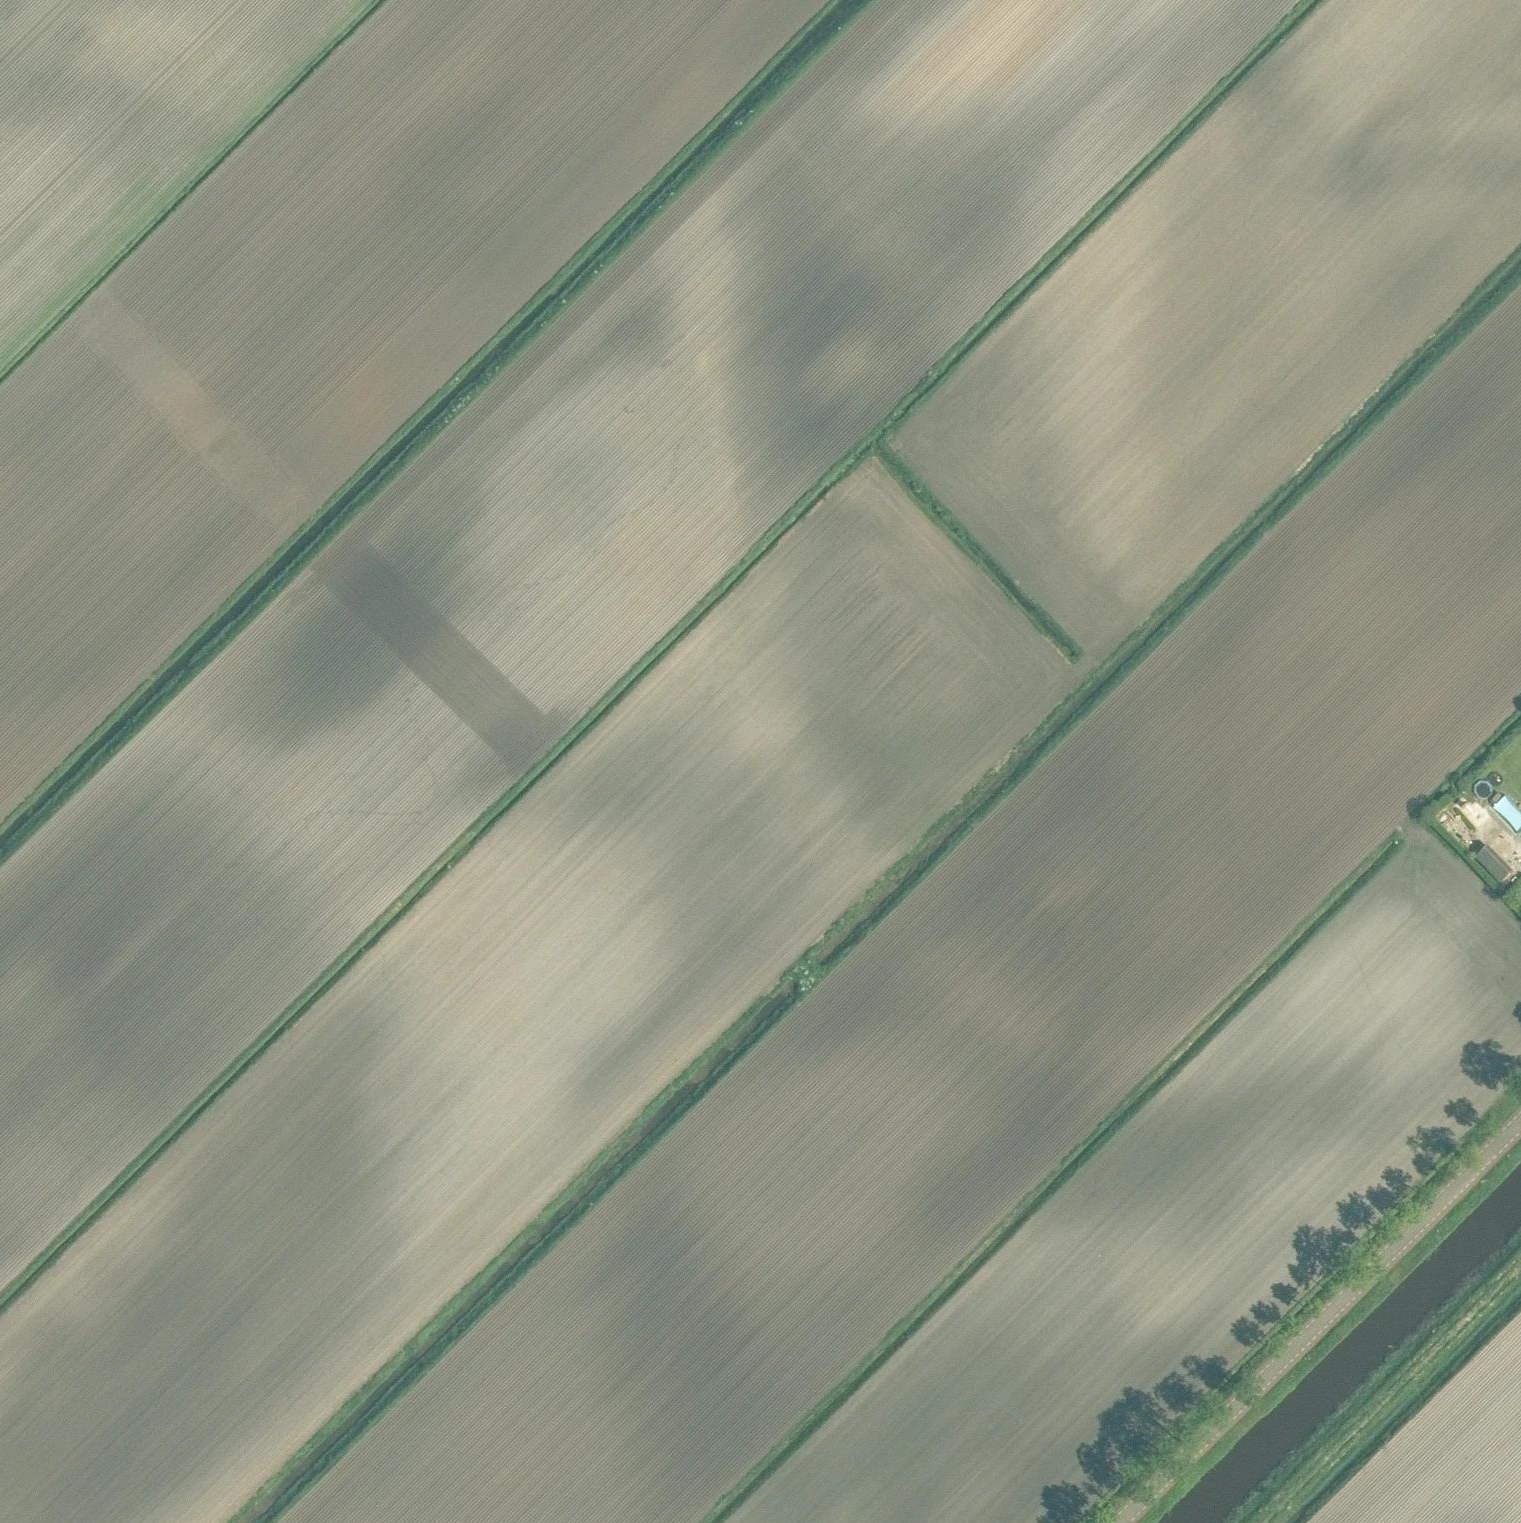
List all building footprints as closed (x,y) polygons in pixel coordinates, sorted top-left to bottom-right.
[(1474,854),(1499,881),(1512,869),(1487,842),(1474,854)]
